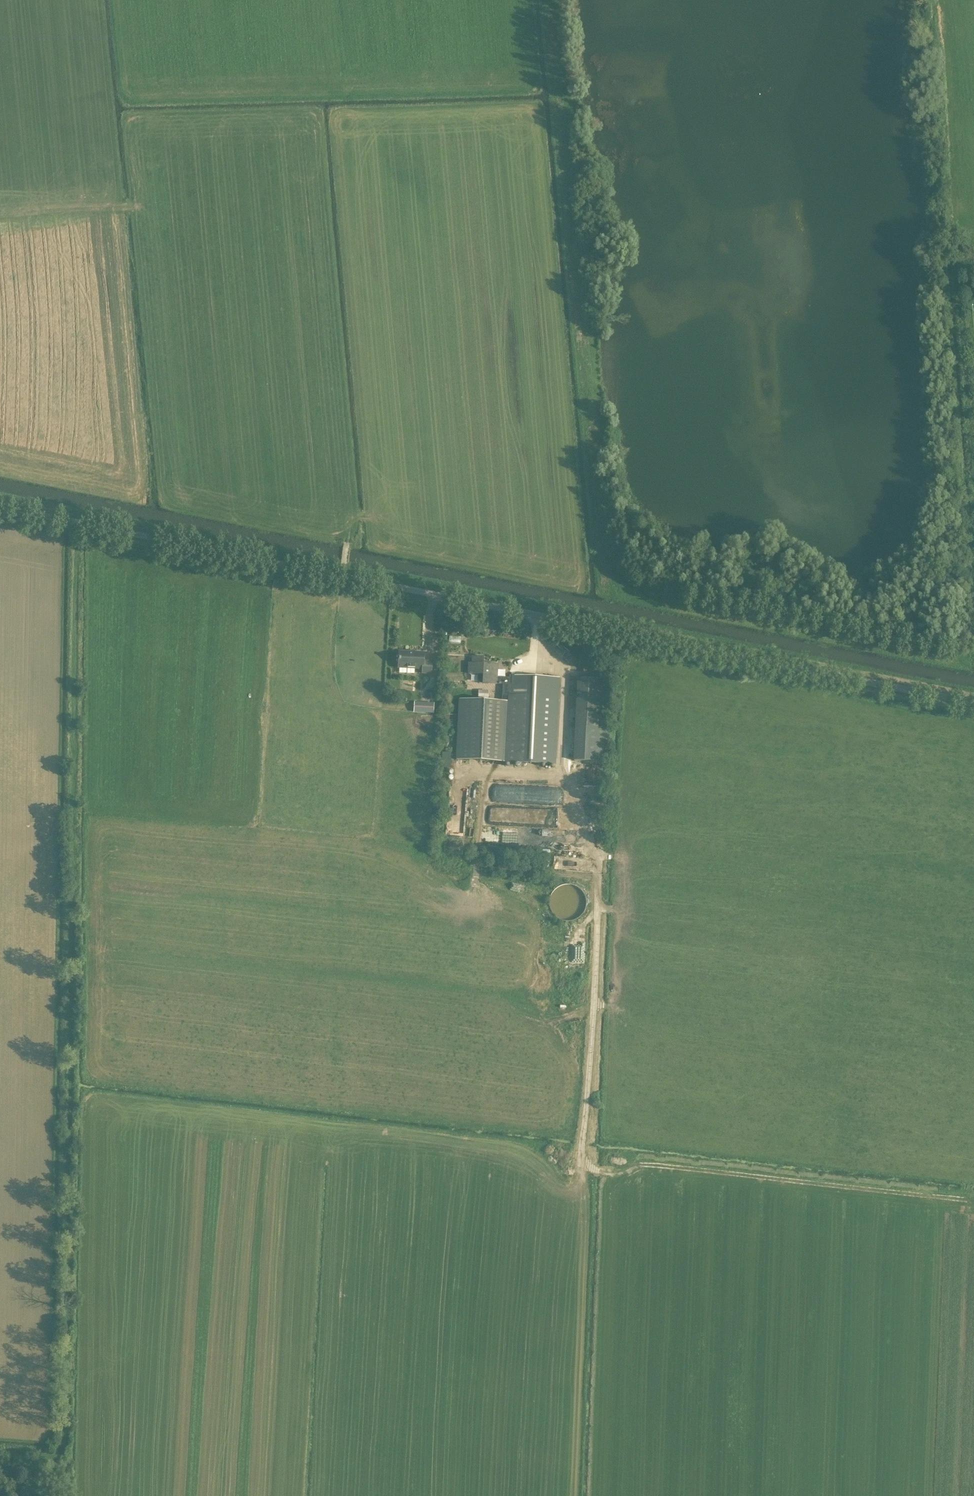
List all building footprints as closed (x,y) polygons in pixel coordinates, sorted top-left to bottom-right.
[(424,652),(400,651),(399,667),(423,668),(423,672),(431,673),(432,660),(424,660),(424,652)] [(509,678),(497,677),(498,664),(483,663),(484,657),(473,656),(472,663),(469,663),(468,674),(482,674),(481,683),(502,684),(501,701),(460,699),(456,759),(556,764),(559,677),(509,675),(509,678)] [(584,667),(583,678),(576,678),(573,761),(605,762),(610,680),(599,679),(599,667),(584,667)] [(415,705),(414,712),(433,713),(433,706),(415,705)] [(466,822),(466,799),(449,799),(449,822),(466,822)] [(543,909),(547,918),(556,925),(567,927),(577,924),(585,916),(588,906),(586,895),(579,886),(569,882),(558,883),(549,888),(544,898),(543,909)]
